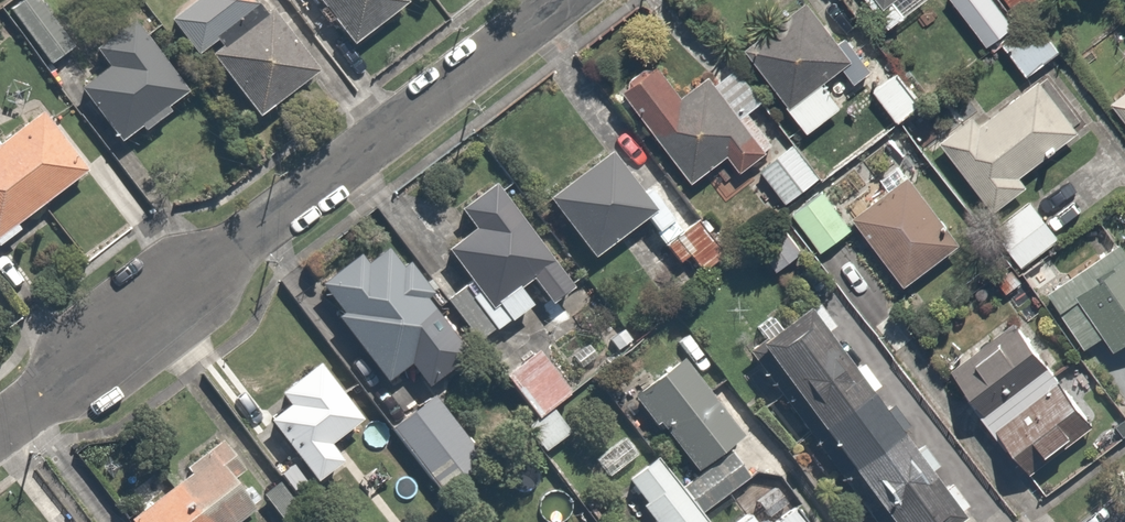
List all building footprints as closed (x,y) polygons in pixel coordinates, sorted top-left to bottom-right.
[(3,13),(45,65),(75,40),(42,0),(19,0),(3,13)] [(165,17),(247,117),(311,65),(257,0),(222,0),(220,1),(219,0),(186,0),(165,17)] [(349,48),(403,5),(399,0),(311,0),(349,48)] [(743,46),(802,127),(834,104),(815,79),(834,65),(847,82),(865,68),(815,0),(806,0),(743,46)] [(888,18),(911,0),(874,0),(888,18)] [(979,46),(1013,21),(1039,2),(1037,0),(944,0),(979,46)] [(189,86),(138,18),(82,60),(93,75),(74,89),(114,142),(189,86)] [(1058,44),(1039,21),(1003,50),(1022,74),(1058,44)] [(733,173),(751,159),(777,139),(719,62),(679,92),(653,58),(618,84),(692,183),(723,160),(733,173)] [(897,67),(868,90),(892,119),(921,96),(897,67)] [(1076,130),(1034,73),(930,150),(971,206),(1076,130)] [(1099,107),(1124,138),(1124,86),(1099,107)] [(35,103),(0,128),(0,229),(83,169),(35,103)] [(784,203),(820,176),(787,132),(777,139),(751,159),(784,203)] [(610,151),(542,197),(584,257),(640,218),(646,214),(651,210),(639,193),(610,151)] [(956,236),(907,171),(849,214),(855,222),(898,279),(956,236)] [(665,174),(639,193),(651,210),(646,214),(640,218),(672,265),(687,255),(694,266),(718,249),(665,174)] [(855,222),(849,214),(820,176),(784,203),(777,209),(811,255),(855,222)] [(566,283),(496,179),(453,208),(466,228),(437,247),(460,281),(441,294),(474,344),(566,283)] [(1056,237),(1026,198),(993,223),(1023,262),(1056,237)] [(366,246),(310,289),(381,380),(412,355),(431,379),(463,354),(420,300),(431,292),(389,238),(371,253),(366,246)] [(1081,348),(1100,334),(1111,349),(1124,339),(1124,252),(1116,240),(1041,295),(1081,348)] [(978,492),(829,286),(752,341),(883,521),(981,521),(965,501),(978,492)] [(1020,324),(951,373),(1023,475),(1092,426),(1020,324)] [(542,345),(503,373),(532,413),(524,420),(543,446),(568,428),(550,403),(572,387),(542,345)] [(283,404),(250,429),(276,464),(288,455),(309,484),(346,457),(332,437),(363,414),(320,357),(273,391),(283,404)] [(681,358),(631,396),(687,469),(723,441),(737,431),(681,358)] [(432,390),(385,428),(429,484),(477,447),(432,390)] [(748,423),(737,431),(723,441),(687,469),(678,476),(710,519),(713,521),(724,521),(763,493),(751,477),(775,459),(748,423)] [(227,432),(123,511),(131,521),(224,521),(269,488),(227,432)] [(648,521),(706,521),(710,519),(678,476),(658,450),(617,481),(648,521)] [(724,521),(808,521),(777,482),(763,493),(724,521)]
